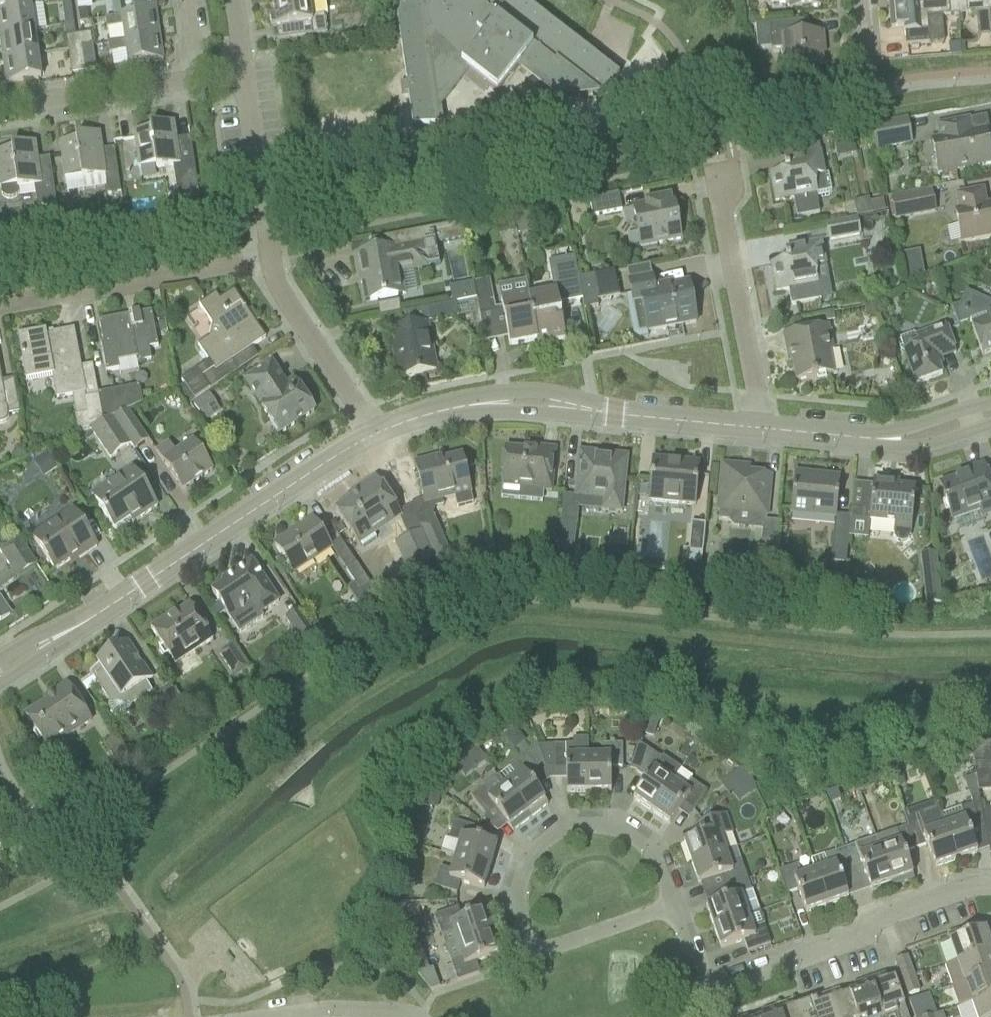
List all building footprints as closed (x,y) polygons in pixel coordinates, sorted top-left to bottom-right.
[(38,5),(38,0),(0,0),(0,11),(38,5)] [(156,13),(154,0),(119,0),(121,17),(156,13)] [(270,19),(271,29),(283,27),(285,40),(313,36),(327,34),(324,16),(326,16),(324,0),(302,0),(273,4),(275,18),(270,19)] [(397,17),(406,84),(400,85),(402,95),(408,94),(413,127),(443,123),(441,106),(456,86),(467,73),(497,96),(520,66),(527,71),(561,98),(580,95),(592,94),(600,100),(619,76),(522,0),(402,0),(398,17),(397,17)] [(779,4),(788,3),(788,10),(820,8),(820,0),(778,0),(779,4)] [(957,2),(958,15),(989,13),(990,39),(990,0),(982,0),(957,2)] [(70,1),(62,2),(63,13),(65,26),(74,24),(72,12),(70,1)] [(957,2),(889,7),(891,29),(904,28),(906,46),(929,44),(943,43),(941,17),(958,15),(957,2)] [(0,11),(0,35),(34,30),(30,7),(38,6),(38,5),(0,11)] [(80,24),(88,22),(86,10),(78,11),(80,24)] [(121,17),(106,20),(107,30),(123,27),(125,41),(159,36),(156,13),(121,17)] [(822,33),(804,34),(803,21),(769,24),(772,50),(783,49),(785,72),(822,69),(821,55),(824,55),(822,33)] [(74,24),(65,26),(67,37),(65,37),(67,45),(80,44),(78,35),(75,35),(74,24)] [(3,59),(37,54),(34,30),(0,35),(0,39),(3,59)] [(80,44),(92,42),(90,33),(78,35),(80,44)] [(109,43),(107,44),(109,55),(111,54),(126,52),(128,66),(163,61),(159,36),(125,41),(109,43)] [(84,71),(96,69),(92,42),(80,44),(84,71)] [(71,73),(84,71),(80,44),(67,45),(71,73)] [(37,54),(3,59),(7,83),(41,78),(37,54)] [(989,130),(986,117),(937,126),(940,139),(932,141),(938,175),(990,165),(990,163),(985,131),(989,130)] [(876,150),(911,143),(907,120),(871,126),(876,150)] [(150,130),(134,132),(139,168),(155,166),(156,169),(173,166),(177,194),(198,191),(198,189),(190,138),(176,140),(173,122),(149,126),(150,130)] [(76,141),(59,143),(62,163),(64,177),(67,193),(84,190),(82,179),(105,176),(107,186),(108,195),(121,193),(117,168),(114,148),(102,150),(99,133),(75,137),(76,141)] [(0,152),(0,187),(1,195),(4,198),(8,199),(12,199),(16,197),(18,193),(18,192),(18,191),(34,189),(37,208),(56,205),(52,177),(49,157),(37,159),(35,143),(11,146),(11,150),(0,152)] [(785,172),(770,175),(775,203),(793,199),(797,218),(819,213),(816,199),(817,199),(829,196),(832,192),(828,175),(825,176),(824,172),(820,152),(792,157),(784,159),(787,170),(784,171),(785,172)] [(895,222),(937,214),(932,189),(890,197),(895,222)] [(986,207),(983,191),(955,196),(958,209),(952,211),(959,244),(990,238),(990,207),(990,206),(986,207)] [(593,217),(621,211),(618,193),(589,199),(593,217)] [(673,200),(670,201),(669,199),(645,203),(646,205),(633,208),(636,223),(633,228),(638,232),(641,250),(657,247),(657,244),(680,240),(677,224),(681,219),(676,216),(673,200)] [(829,243),(862,236),(858,218),(825,224),(829,243)] [(464,239),(462,223),(370,240),(371,242),(380,240),(382,250),(355,255),(361,284),(364,302),(369,301),(370,301),(403,295),(399,273),(440,265),(436,244),(464,239)] [(786,262),(771,265),(776,293),(788,290),(791,306),(821,300),(815,268),(826,266),(821,242),(808,245),(785,249),(787,260),(785,261),(786,262)] [(529,293),(528,293),(538,345),(565,339),(561,320),(559,305),(582,300),(578,279),(574,260),(551,264),(556,292),(530,296),(529,293)] [(620,297),(615,272),(578,279),(582,300),(584,310),(598,307),(597,301),(620,297)] [(651,277),(628,282),(631,295),(633,304),(638,334),(647,332),(696,323),(689,283),(654,289),(651,277)] [(502,308),(496,310),(490,280),(474,283),(477,300),(476,300),(482,332),(506,327),(509,346),(536,341),(537,345),(538,345),(528,293),(501,299),(502,308)] [(252,348),(265,339),(234,291),(220,300),(216,295),(199,306),(212,326),(210,338),(198,346),(209,362),(181,380),(184,384),(178,388),(189,405),(258,358),(252,348)] [(967,296),(964,304),(952,308),(958,326),(970,322),(982,356),(990,353),(990,307),(967,296)] [(430,307),(433,322),(459,317),(456,302),(430,307)] [(158,346),(155,331),(151,311),(139,314),(139,317),(130,318),(129,315),(98,321),(102,343),(100,343),(106,373),(118,371),(117,361),(136,357),(137,362),(151,359),(149,348),(158,346)] [(165,321),(157,322),(159,331),(167,329),(165,321)] [(400,379),(436,372),(427,323),(391,330),(400,379)] [(956,354),(949,335),(945,323),(899,339),(897,343),(900,352),(905,354),(916,385),(942,376),(939,366),(943,365),(941,359),(956,354)] [(828,351),(832,350),(827,327),(784,335),(787,354),(791,353),(797,382),(813,379),(813,380),(817,379),(817,378),(832,375),(828,351)] [(56,398),(85,393),(73,330),(46,335),(45,331),(18,336),(25,379),(52,375),(56,398)] [(293,379),(285,384),(271,363),(245,380),(262,404),(259,406),(279,435),(314,411),(293,379)] [(0,424),(1,424),(4,423),(5,422),(6,421),(7,420),(8,419),(8,418),(8,416),(8,415),(20,413),(14,380),(2,382),(0,371),(0,424)] [(127,411),(142,404),(139,386),(98,394),(98,397),(103,422),(112,418),(113,418),(127,411)] [(204,423),(221,412),(209,394),(192,406),(204,423)] [(79,433),(90,428),(103,422),(98,397),(84,400),(87,415),(76,417),(79,433)] [(134,450),(147,441),(127,411),(113,418),(134,450)] [(110,458),(129,445),(112,418),(103,422),(90,428),(110,458)] [(28,438),(27,443),(29,447),(34,449),(38,446),(40,442),(37,437),(33,436),(28,438)] [(193,441),(176,453),(168,441),(154,450),(182,491),(212,471),(193,441)] [(16,446),(12,452),(14,459),(25,456),(22,444),(16,446)] [(551,493),(555,450),(527,447),(527,451),(505,449),(502,485),(520,487),(520,490),(551,493)] [(577,472),(575,497),(579,498),(578,509),(601,511),(622,513),(625,476),(627,457),(579,452),(577,472)] [(44,479),(57,470),(46,453),(33,462),(44,479)] [(434,458),(415,463),(425,504),(454,497),(457,508),(473,504),(461,456),(435,462),(434,458)] [(701,464),(681,462),(653,459),(648,503),(696,508),(701,464)] [(990,483),(983,464),(964,471),(965,476),(938,486),(945,503),(951,521),(978,511),(980,518),(990,514),(990,486),(990,483)] [(721,486),(717,521),(729,522),(764,524),(765,521),(767,497),(770,477),(749,474),(749,468),(723,466),(721,486)] [(157,507),(146,491),(130,468),(90,494),(114,530),(138,514),(141,518),(157,507)] [(836,519),(840,477),(795,473),(790,515),(836,519)] [(358,545),(401,517),(376,478),(347,497),(349,501),(335,510),(358,545)] [(850,517),(850,520),(869,522),(895,524),(894,533),(894,537),(896,541),(899,543),(903,544),(906,543),(909,539),(911,536),(913,510),(915,490),(899,488),(899,483),(873,480),(873,486),(865,485),(863,511),(851,509),(850,517)] [(97,547),(86,531),(71,510),(32,536),(55,571),(77,556),(80,559),(97,547)] [(433,560),(450,555),(434,519),(418,527),(421,532),(433,560)] [(331,548),(323,537),(313,520),(274,545),(294,575),(332,550),(331,548)] [(701,563),(705,524),(691,522),(688,550),(683,549),(681,561),(701,563)] [(574,552),(576,528),(560,526),(558,551),(574,552)] [(410,575),(433,560),(421,532),(395,543),(410,575)] [(0,551),(0,552),(8,565),(28,552),(19,539),(0,551)] [(844,580),(849,541),(833,539),(831,564),(832,564),(830,578),(844,580)] [(774,570),(776,544),(761,543),(760,554),(756,554),(755,569),(774,570)] [(927,606),(941,604),(935,553),(921,555),(927,606)] [(225,583),(211,592),(218,602),(222,609),(225,612),(235,627),(239,634),(263,618),(260,614),(265,610),(278,602),(262,578),(251,561),(232,573),(231,579),(226,577),(225,583)] [(356,562),(345,570),(354,584),(347,589),(360,608),(379,596),(378,596),(356,562)] [(0,599),(0,621),(0,620),(10,614),(0,599)] [(175,611),(150,628),(163,648),(159,650),(164,658),(168,656),(174,664),(175,664),(187,655),(212,639),(201,622),(190,605),(177,614),(175,611)] [(304,646),(316,637),(298,611),(286,619),(304,646)] [(152,680),(139,660),(128,643),(97,664),(98,666),(90,672),(110,701),(107,707),(114,717),(121,718),(129,712),(130,707),(153,691),(148,683),(152,680)] [(235,678),(248,669),(232,645),(219,654),(235,678)] [(67,737),(90,721),(66,684),(52,694),(54,697),(25,716),(45,746),(64,733),(67,737)] [(167,737),(193,720),(171,687),(155,697),(170,720),(160,726),(167,737)] [(648,708),(644,722),(657,725),(662,717),(648,708)] [(120,769),(131,761),(115,736),(103,744),(120,769)] [(626,750),(636,750),(636,736),(626,736),(626,750)] [(589,793),(588,757),(588,748),(588,739),(573,739),(573,745),(538,746),(546,770),(566,769),(566,793),(589,793)] [(610,768),(622,768),(622,744),(602,745),(602,757),(588,757),(589,793),(611,792),(610,768)] [(968,745),(955,749),(958,757),(970,753),(968,745)] [(530,782),(546,770),(538,746),(525,755),(509,768),(516,777),(505,786),(530,818),(547,805),(530,782)] [(647,779),(633,799),(651,812),(672,782),(681,769),(663,757),(661,759),(651,752),(648,756),(637,772),(647,779)] [(672,782),(651,812),(670,824),(678,812),(683,804),(693,811),(704,795),(706,792),(691,781),(693,778),(681,769),(672,782)] [(900,772),(892,775),(896,788),(905,785),(900,772)] [(487,785),(471,797),(485,816),(495,809),(512,832),(530,818),(505,786),(498,776),(487,785)] [(859,791),(868,788),(865,778),(856,781),(859,791)] [(426,790),(421,804),(431,807),(438,801),(440,794),(426,790)] [(984,826),(982,812),(979,796),(971,799),(972,804),(940,816),(956,861),(977,853),(969,831),(984,826)] [(982,812),(984,826),(986,835),(990,834),(990,810),(982,812)] [(696,838),(684,843),(691,863),(726,851),(737,847),(732,835),(725,815),(721,817),(702,823),(706,835),(696,838)] [(940,816),(908,827),(916,850),(927,846),(935,868),(956,861),(940,816)] [(473,840),(477,828),(453,821),(448,841),(445,840),(441,853),(490,868),(496,847),(473,840)] [(908,827),(875,838),(879,850),(891,883),(893,887),(914,880),(904,854),(916,850),(908,827)] [(891,883),(879,850),(875,838),(843,849),(851,872),(862,868),(870,891),(891,883)] [(840,876),(851,872),(843,849),(824,856),(828,867),(815,872),(827,906),(848,899),(840,876)] [(741,860),(730,864),(726,851),(691,863),(698,884),(721,877),(725,888),(748,880),(741,860)] [(483,889),(490,868),(441,853),(441,854),(455,858),(451,871),(440,868),(434,887),(457,894),(460,882),(483,889)] [(815,872),(802,877),(798,865),(778,872),(786,895),(798,891),(806,913),(827,906),(815,872)] [(709,906),(706,907),(713,928),(748,916),(759,912),(754,898),(748,880),(725,888),(729,899),(709,906)] [(484,913),(461,921),(457,909),(435,917),(441,936),(453,932),(457,945),(491,934),(484,913)] [(763,924),(752,928),(748,916),(713,928),(721,949),(743,941),(747,953),(770,945),(763,924)] [(947,935),(954,954),(957,963),(990,951),(990,936),(988,928),(985,930),(980,931),(978,932),(975,925),(968,928),(947,935)] [(476,962),(498,955),(491,934),(457,945),(462,958),(450,963),(457,982),(480,974),(476,962)] [(957,963),(944,967),(951,988),(990,974),(990,951),(957,963)] [(902,984),(914,979),(906,957),(895,961),(902,984)] [(439,988),(432,969),(416,975),(431,991),(439,988)] [(951,988),(959,1008),(969,1004),(990,997),(990,974),(951,988)] [(887,982),(884,975),(869,981),(882,1016),(893,1016),(898,1015),(895,1007),(903,1004),(894,979),(887,982)] [(919,992),(916,985),(914,979),(902,984),(907,996),(919,992)] [(869,981),(854,986),(856,993),(849,995),(856,1016),(882,1016),(869,981)] [(841,998),(839,991),(824,997),(831,1016),(856,1016),(849,995),(841,998)] [(824,997),(808,1002),(809,1004),(802,1006),(806,1016),(831,1016),(824,997)] [(969,1004),(974,1016),(990,1016),(990,997),(969,1004)] [(933,1015),(928,1000),(910,1006),(913,1016),(927,1016),(933,1015)] [(794,1009),(792,1003),(777,1008),(780,1016),(806,1016),(802,1006),(794,1009)] [(777,1008),(762,1013),(763,1016),(780,1016),(777,1008)]
